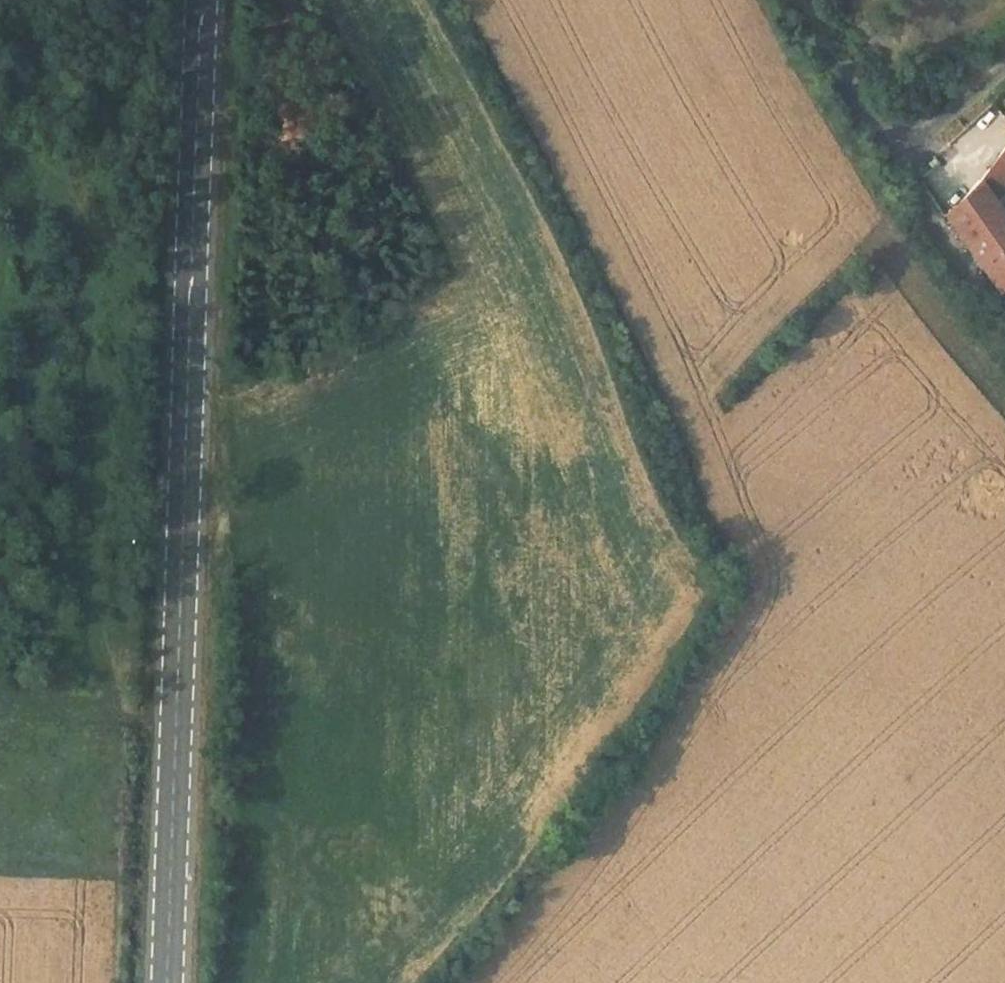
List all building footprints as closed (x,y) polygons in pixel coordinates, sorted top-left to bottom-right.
[(995,163),(979,181),(992,200),(1004,184),(1004,149),(995,163)] [(1000,291),(1004,286),(1004,218),(992,200),(979,181),(964,198),(946,214),(1000,291)]
